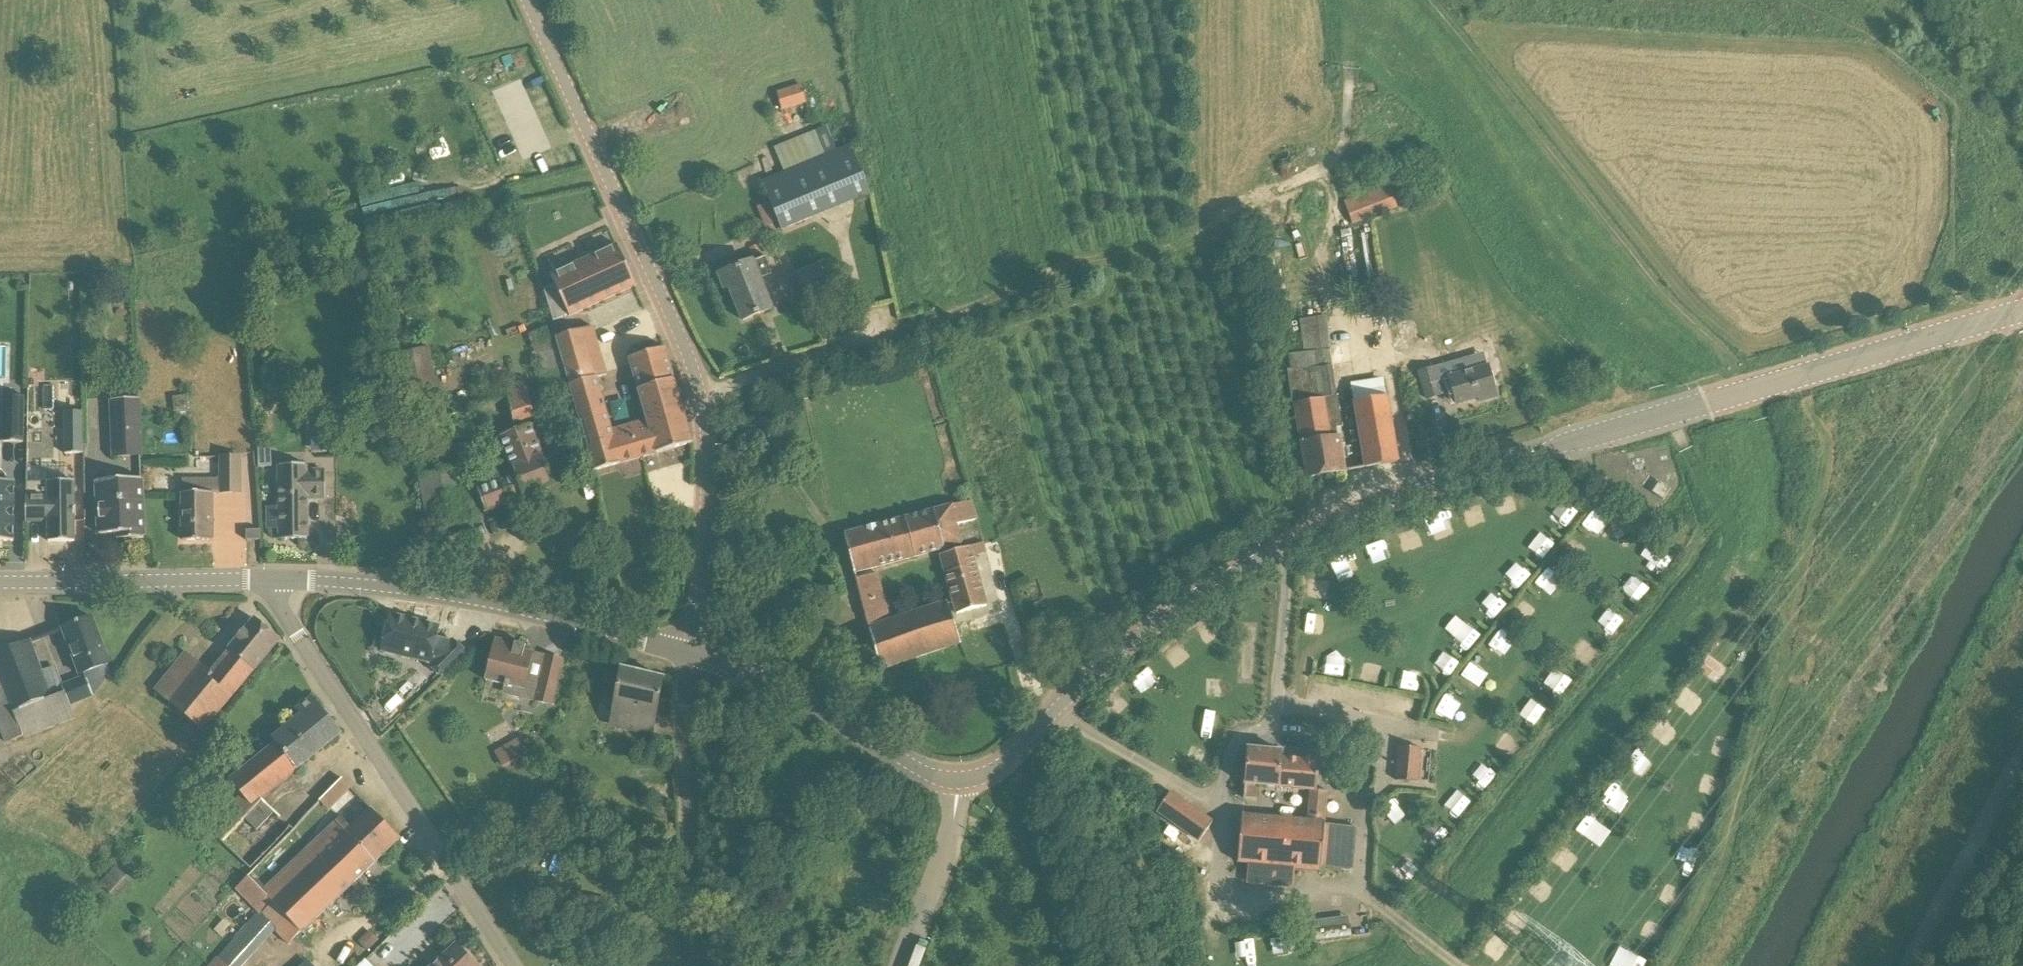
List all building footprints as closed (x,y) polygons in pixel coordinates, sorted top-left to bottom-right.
[(802,85),(777,92),(782,111),(808,103),(802,85)] [(782,231),(842,206),(871,194),(851,146),(762,182),(782,231)] [(1405,195),(1402,186),(1400,182),(1408,179),(1404,166),(1356,184),(1358,190),(1354,191),(1356,197),(1344,201),(1353,225),(1397,209),(1393,199),(1405,195)] [(403,182),(357,193),(365,228),(411,217),(403,182)] [(552,279),(569,320),(617,300),(635,292),(618,251),(599,259),(552,279)] [(743,321),(774,309),(761,275),(771,271),(767,259),(756,263),(755,261),(720,275),(726,289),(730,288),(743,321)] [(818,264),(795,274),(806,299),(829,289),(818,264)] [(1344,472),(1341,452),(1338,436),(1343,435),(1325,316),(1300,319),(1305,353),(1288,355),(1290,370),(1288,370),(1307,479),(1344,472)] [(568,383),(555,340),(553,340),(549,329),(529,335),(532,346),(534,345),(537,353),(533,354),(544,390),(568,383)] [(588,451),(594,471),(693,442),(671,367),(665,348),(626,359),(632,379),(646,428),(614,438),(597,378),(593,379),(592,376),(579,332),(555,340),(568,383),(588,451)] [(410,396),(436,391),(426,345),(400,351),(410,396)] [(1461,361),(1445,366),(1433,369),(1433,367),(1419,371),(1427,400),(1441,395),(1441,394),(1452,390),(1457,404),(1478,398),(1479,402),(1496,397),(1487,367),(1465,374),(1461,361)] [(32,382),(42,382),(42,372),(32,372),(32,382)] [(1397,463),(1394,443),(1383,380),(1352,385),(1355,402),(1354,402),(1366,468),(1397,463)] [(458,449),(537,425),(524,383),(479,397),(482,406),(448,416),(458,449)] [(24,397),(23,397),(4,396),(3,443),(23,443),(24,397)] [(141,401),(110,402),(112,458),(142,458),(141,401)] [(64,412),(64,454),(83,454),(83,412),(64,412)] [(487,515),(527,499),(554,485),(533,427),(496,439),(498,445),(502,444),(514,481),(482,492),(487,514),(487,515)] [(272,455),(259,456),(259,467),(272,467),(272,455)] [(220,457),(220,479),(220,493),(241,493),(241,481),(241,457),(220,457)] [(280,506),(281,529),(281,540),(307,540),(307,499),(326,498),(326,469),(308,469),(308,466),(280,466),(280,506)] [(470,517),(466,497),(460,469),(419,478),(430,526),(470,517)] [(2,472),(0,472),(0,542),(14,542),(15,482),(7,482),(7,476),(2,472)] [(144,539),(143,519),(142,480),(98,482),(100,535),(117,534),(118,540),(144,539)] [(75,542),(75,522),(74,482),(26,483),(26,522),(49,522),(49,542),(75,542)] [(1660,482),(1652,492),(1663,500),(1671,490),(1660,482)] [(213,541),(213,493),(192,492),(183,492),(183,541),(213,541)] [(844,535),(854,572),(962,544),(958,526),(977,521),(972,501),(844,535)] [(246,530),(247,541),(261,540),(261,530),(246,530)] [(987,606),(981,587),(973,556),(986,552),(984,544),(941,555),(957,614),(987,606)] [(950,603),(892,622),(878,573),(856,579),(881,670),(961,643),(950,603)] [(1476,607),(1490,619),(1504,602),(1490,590),(1476,607)] [(466,654),(455,643),(453,641),(451,644),(436,640),(439,628),(391,616),(382,653),(432,665),(433,670),(442,678),(452,668),(466,654)] [(99,636),(91,617),(63,629),(81,676),(62,684),(56,668),(42,673),(31,643),(0,654),(0,731),(5,744),(75,719),(70,705),(93,696),(113,674),(99,636)] [(204,732),(267,655),(280,640),(254,619),(228,650),(231,652),(209,678),(199,669),(202,665),(187,653),(154,692),(204,732)] [(552,708),(558,680),(563,661),(547,657),(540,683),(526,680),(533,653),(524,651),(526,645),(515,643),(515,644),(496,639),(486,683),(504,687),(502,696),(552,708)] [(608,726),(652,735),(664,679),(622,669),(617,688),(608,726)] [(274,812),(262,798),(342,733),(329,718),(327,721),(320,713),(321,712),(312,701),(314,699),(313,698),(299,709),(306,717),(229,780),(240,794),(208,828),(222,842),(243,818),(256,830),(274,812)] [(497,753),(505,767),(525,755),(517,741),(497,753)] [(1419,783),(1422,748),(1398,746),(1394,780),(1419,783)] [(1317,791),(1319,760),(1282,758),(1282,752),(1248,749),(1245,785),(1244,797),(1259,798),(1259,788),(1308,791),(1306,820),(1242,816),(1239,865),(1248,866),(1247,885),(1291,888),(1292,871),(1320,873),(1321,868),(1353,870),(1356,827),(1325,826),(1327,792),(1317,791)] [(1199,842),(1213,822),(1170,792),(1157,812),(1199,842)] [(236,889),(257,911),(275,930),(289,945),(400,840),(372,810),(352,829),(341,817),(327,831),(262,890),(249,877),(236,889)] [(132,882),(115,867),(101,883),(118,898),(132,882)] [(1350,914),(1306,920),(1309,942),(1353,936),(1350,914)] [(376,945),(367,935),(359,942),(368,952),(376,945)] [(456,945),(434,965),(476,965),(456,945)] [(217,957),(209,965),(227,965),(217,957)]
